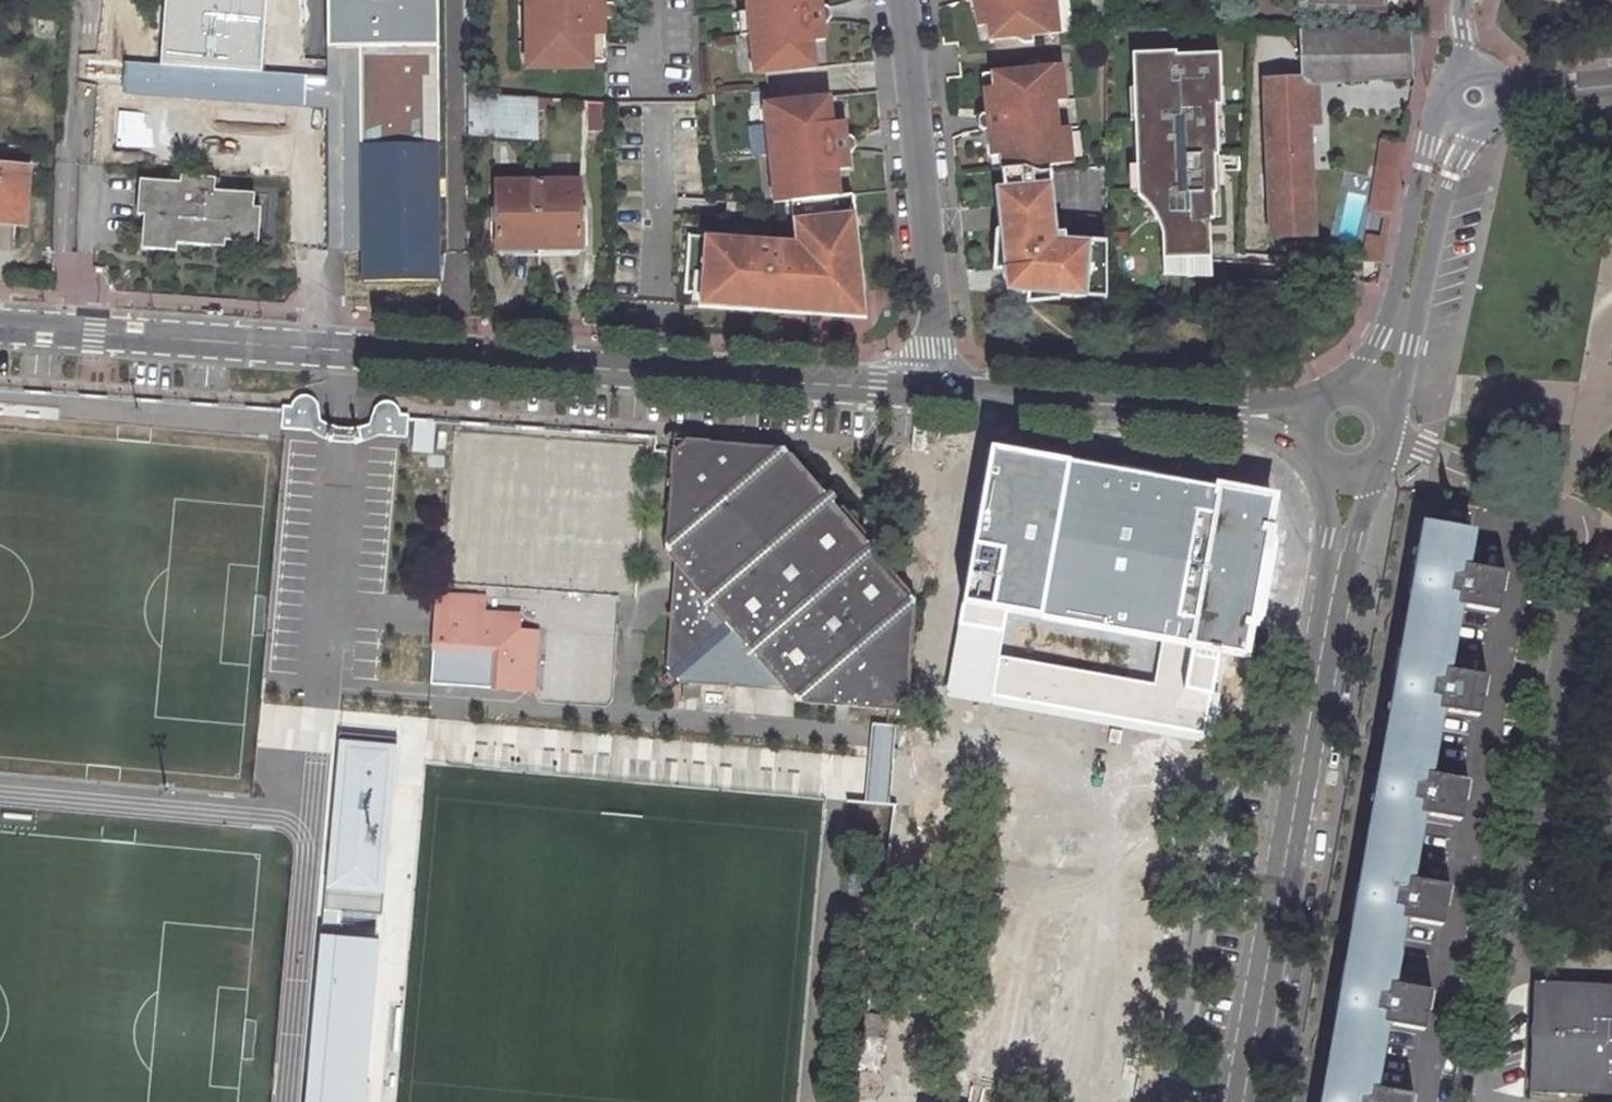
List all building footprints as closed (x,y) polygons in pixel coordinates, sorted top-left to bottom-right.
[(160,65),(199,68),(199,77),(220,79),(221,71),(261,74),(267,0),(164,0),(160,65)] [(436,139),(435,0),(321,0),(322,72),(299,72),(300,106),(327,106),(328,248),(357,247),(357,140),(436,139)] [(532,21),(523,21),(523,62),(538,62),(543,68),(585,68),(585,63),(590,62),(590,35),(601,35),(601,19),(605,19),(605,5),(601,5),(601,0),(523,0),(523,1),(532,2),(532,21)] [(818,0),(744,0),(750,57),(753,56),(764,55),(766,73),(813,68),(811,41),(822,40),(821,25),(825,23),(828,20),(828,17),(828,14),(826,10),(823,8),(819,7),(818,0)] [(1034,0),(965,0),(965,1),(966,4),(968,7),(972,8),(976,8),(978,33),(989,32),(991,47),(1015,45),(1028,51),(1036,50),(1036,43),(1060,41),(1057,6),(1034,8),(1034,0)] [(523,1),(523,21),(532,21),(532,2),(523,1)] [(1305,80),(1343,78),(1339,34),(1301,34),(1305,80)] [(1339,34),(1343,78),(1410,75),(1408,35),(1339,34)] [(590,35),(590,62),(601,62),(601,35),(590,35)] [(1174,48),(1131,50),(1137,191),(1148,202),(1156,214),(1162,224),(1165,239),(1165,275),(1212,278),(1209,218),(1211,218),(1210,189),(1213,189),(1212,152),(1216,152),(1214,102),(1221,102),(1218,51),(1174,52),(1174,48)] [(753,56),(755,74),(766,73),(764,55),(753,56)] [(1051,170),(1073,167),(1070,136),(1048,138),(1046,110),(1067,108),(1064,73),(1039,76),(1038,68),(1029,69),(1018,78),(983,81),(987,118),(983,118),(979,120),(977,122),(977,126),(978,130),(981,133),(985,134),(988,133),(992,170),(1002,169),(1029,166),(1041,171),(1051,170)] [(1305,80),(1260,82),(1267,196),(1310,193),(1305,80)] [(467,93),(469,132),(538,139),(537,98),(467,93)] [(759,104),(764,154),(777,153),(782,203),(786,202),(836,197),(834,171),(846,169),(845,154),(852,153),(853,150),(854,145),(853,140),(851,137),(843,138),(841,122),(829,123),(826,97),(769,102),(759,104)] [(438,276),(436,139),(357,140),(357,247),(360,278),(438,276)] [(1403,141),(1384,139),(1363,262),(1381,263),(1403,141)] [(782,203),(777,153),(764,154),(769,204),(782,203)] [(994,193),(1002,269),(1003,270),(1013,283),(1023,292),(1106,298),(1106,243),(1067,240),(1065,231),(1059,232),(1051,170),(1041,171),(1029,166),(1002,169),(1004,193),(994,193)] [(0,171),(0,217),(19,218),(23,172),(0,171)] [(178,185),(137,183),(134,217),(141,218),(139,250),(173,252),(174,246),(222,250),(223,242),(257,244),(261,210),(251,209),(252,197),(210,194),(211,181),(178,178),(178,185)] [(583,250),(582,186),(503,186),(504,251),(541,250),(583,250)] [(1310,193),(1267,196),(1269,239),(1313,237),(1310,193)] [(705,307),(857,318),(846,196),(836,197),(786,202),(790,244),(682,235),(677,291),(693,293),(706,294),(705,307)] [(692,306),(705,307),(706,294),(693,293),(692,304),(692,306)] [(315,426),(307,412),(308,410),(307,407),(305,404),(300,402),(296,402),(293,404),(291,407),(291,410),(283,410),(283,424),(315,426)] [(378,413),(378,416),(371,431),(402,433),(403,418),(395,418),(394,413),(391,410),(387,408),(382,409),(378,413)] [(912,597),(850,527),(856,522),(858,519),(857,516),(854,512),(848,512),(842,517),(790,457),(783,453),(776,451),(770,451),(764,453),(760,455),(738,475),(724,458),(719,455),(716,454),(714,454),(716,441),(680,438),(667,449),(663,511),(674,512),(677,512),(684,520),(678,527),(671,534),(668,544),(668,551),(672,560),(694,586),(668,608),(664,667),(667,670),(673,678),(675,681),(679,681),(678,695),(697,696),(697,682),(733,685),(760,662),(781,688),(793,704),(889,710),(907,694),(912,597)] [(1039,618),(1067,461),(989,447),(961,604),(1005,612),(1039,618)] [(1218,488),(1067,461),(1039,618),(1163,640),(1190,645),(1218,488)] [(1273,498),(1218,488),(1190,645),(1217,650),(1245,655),(1257,588),(1259,579),(1273,498)] [(671,534),(678,527),(684,520),(677,512),(674,512),(663,511),(661,548),(672,560),(668,551),(668,544),(671,534)] [(1426,524),(1322,1101),(1411,1101),(1412,1095),(1373,1088),(1384,1024),(1425,1031),(1431,991),(1392,984),(1403,920),(1442,927),(1450,886),(1411,879),(1423,814),(1462,820),(1469,780),(1430,773),(1441,709),(1480,715),(1487,677),(1449,670),(1460,606),(1498,612),(1505,573),(1467,565),(1473,532),(1426,524)] [(672,560),(668,608),(694,586),(672,560)] [(438,594),(435,645),(494,649),(491,689),(515,691),(516,683),(535,685),(539,634),(518,633),(520,617),(485,614),(486,598),(438,594)] [(961,604),(953,649),(997,657),(1005,612),(961,604)] [(1155,685),(997,657),(990,695),(1162,725),(1202,733),(1209,695),(1181,690),(1190,645),(1163,640),(1155,685)] [(494,649),(435,645),(432,685),(491,689),(494,649)] [(1181,690),(1209,695),(1217,650),(1190,645),(1181,690)] [(997,657),(953,649),(946,687),(990,695),(997,657)] [(733,685),(781,688),(760,662),(733,685)] [(667,670),(657,680),(663,687),(673,678),(667,670)] [(395,740),(341,736),(329,883),(382,888),(395,740)] [(322,937),(311,1101),(357,1101),(369,940),(322,937)] [(1536,984),(1532,1090),(1611,1093),(1611,987),(1536,984)] [(884,1016),(887,992),(870,990),(867,1013),(884,1016)] [(877,1075),(884,1018),(866,1016),(859,1073),(877,1075)]
